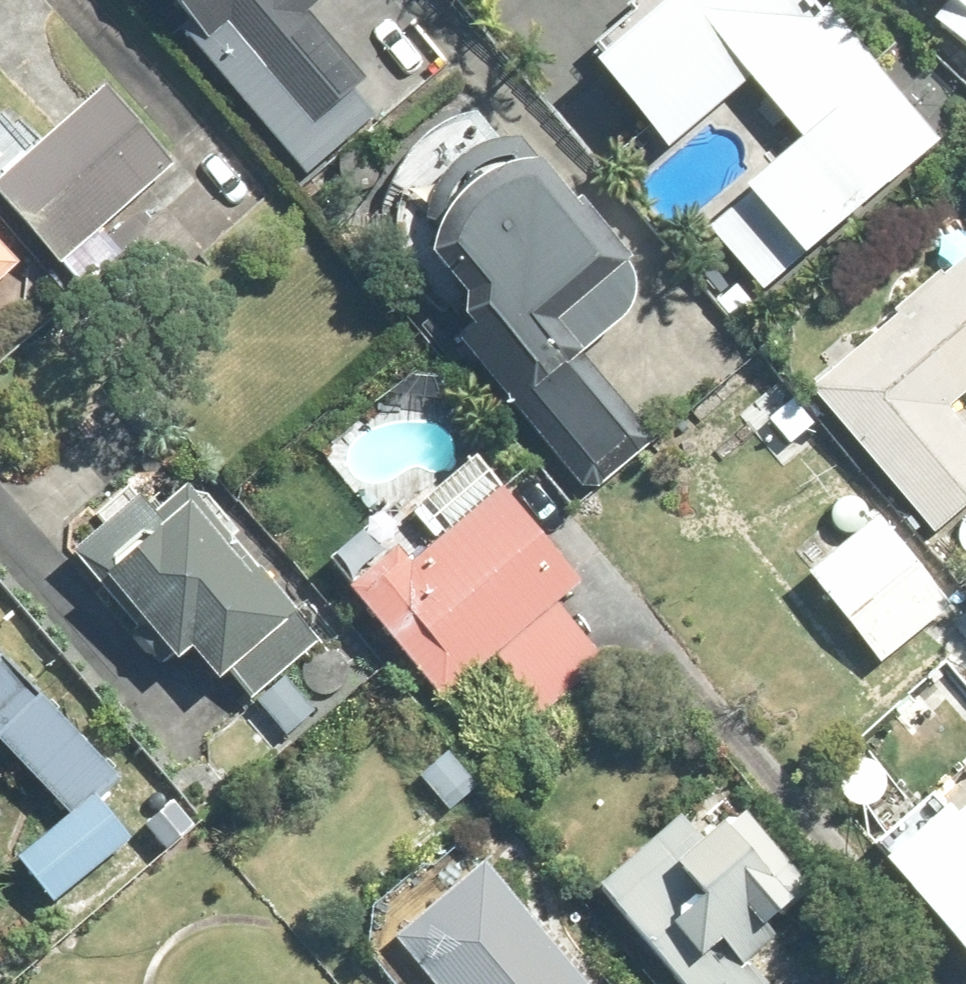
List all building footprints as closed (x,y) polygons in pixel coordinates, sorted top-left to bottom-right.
[(196,29),(185,38),(304,178),(373,115),(271,0),(172,0),(196,29)] [(803,144),(746,193),(750,196),(708,231),(764,300),(940,142),(827,10),(821,14),(809,0),(641,0),(630,9),(635,15),(597,48),(607,60),(598,69),(668,153),(754,82),(803,144)] [(952,0),(934,24),(965,48),(965,0),(952,0)] [(0,182),(0,200),(83,296),(123,263),(101,238),(178,171),(106,90),(0,182)] [(513,401),(538,431),(530,438),(579,501),(651,443),(575,351),(626,311),(627,308),(628,304),(630,301),(631,298),(631,293),(632,290),(631,286),(631,283),(630,280),(629,275),(628,272),(627,269),(624,266),(622,263),(533,154),(527,157),(516,161),(506,168),(498,175),(489,183),(481,193),(475,202),(484,211),(483,211),(476,216),(468,222),(461,229),(454,237),(449,246),(444,254),(477,295),(475,311),(488,326),(474,339),(519,395),(513,401)] [(18,264),(0,245),(0,282),(18,264)] [(808,390),(934,536),(965,508),(965,430),(951,412),(965,398),(965,260),(808,390)] [(715,296),(734,317),(754,301),(735,280),(715,296)] [(555,603),(580,582),(474,452),(406,507),(434,540),(409,561),(395,545),(346,585),(464,728),(509,691),(535,722),(605,664),(555,603)] [(104,528),(74,555),(176,668),(191,655),(220,687),(230,678),(251,701),(319,640),(188,489),(175,501),(162,489),(144,505),(128,488),(94,516),(104,528)] [(826,525),(794,549),(812,570),(808,573),(883,666),(953,608),(878,517),(842,546),(826,525)] [(8,866),(56,918),(135,845),(95,803),(113,787),(0,667),(0,749),(62,815),(8,866)] [(255,701),(285,735),(314,709),(284,675),(255,701)] [(450,750),(420,775),(451,809),(480,785),(450,750)] [(680,983),(764,983),(747,964),(776,940),(764,926),(776,916),(781,922),(814,894),(745,813),(728,828),(720,817),(696,839),(678,818),(598,886),(680,983)] [(889,871),(965,959),(965,839),(947,818),(889,871)] [(484,869),(395,944),(429,983),(583,983),(484,869)]
